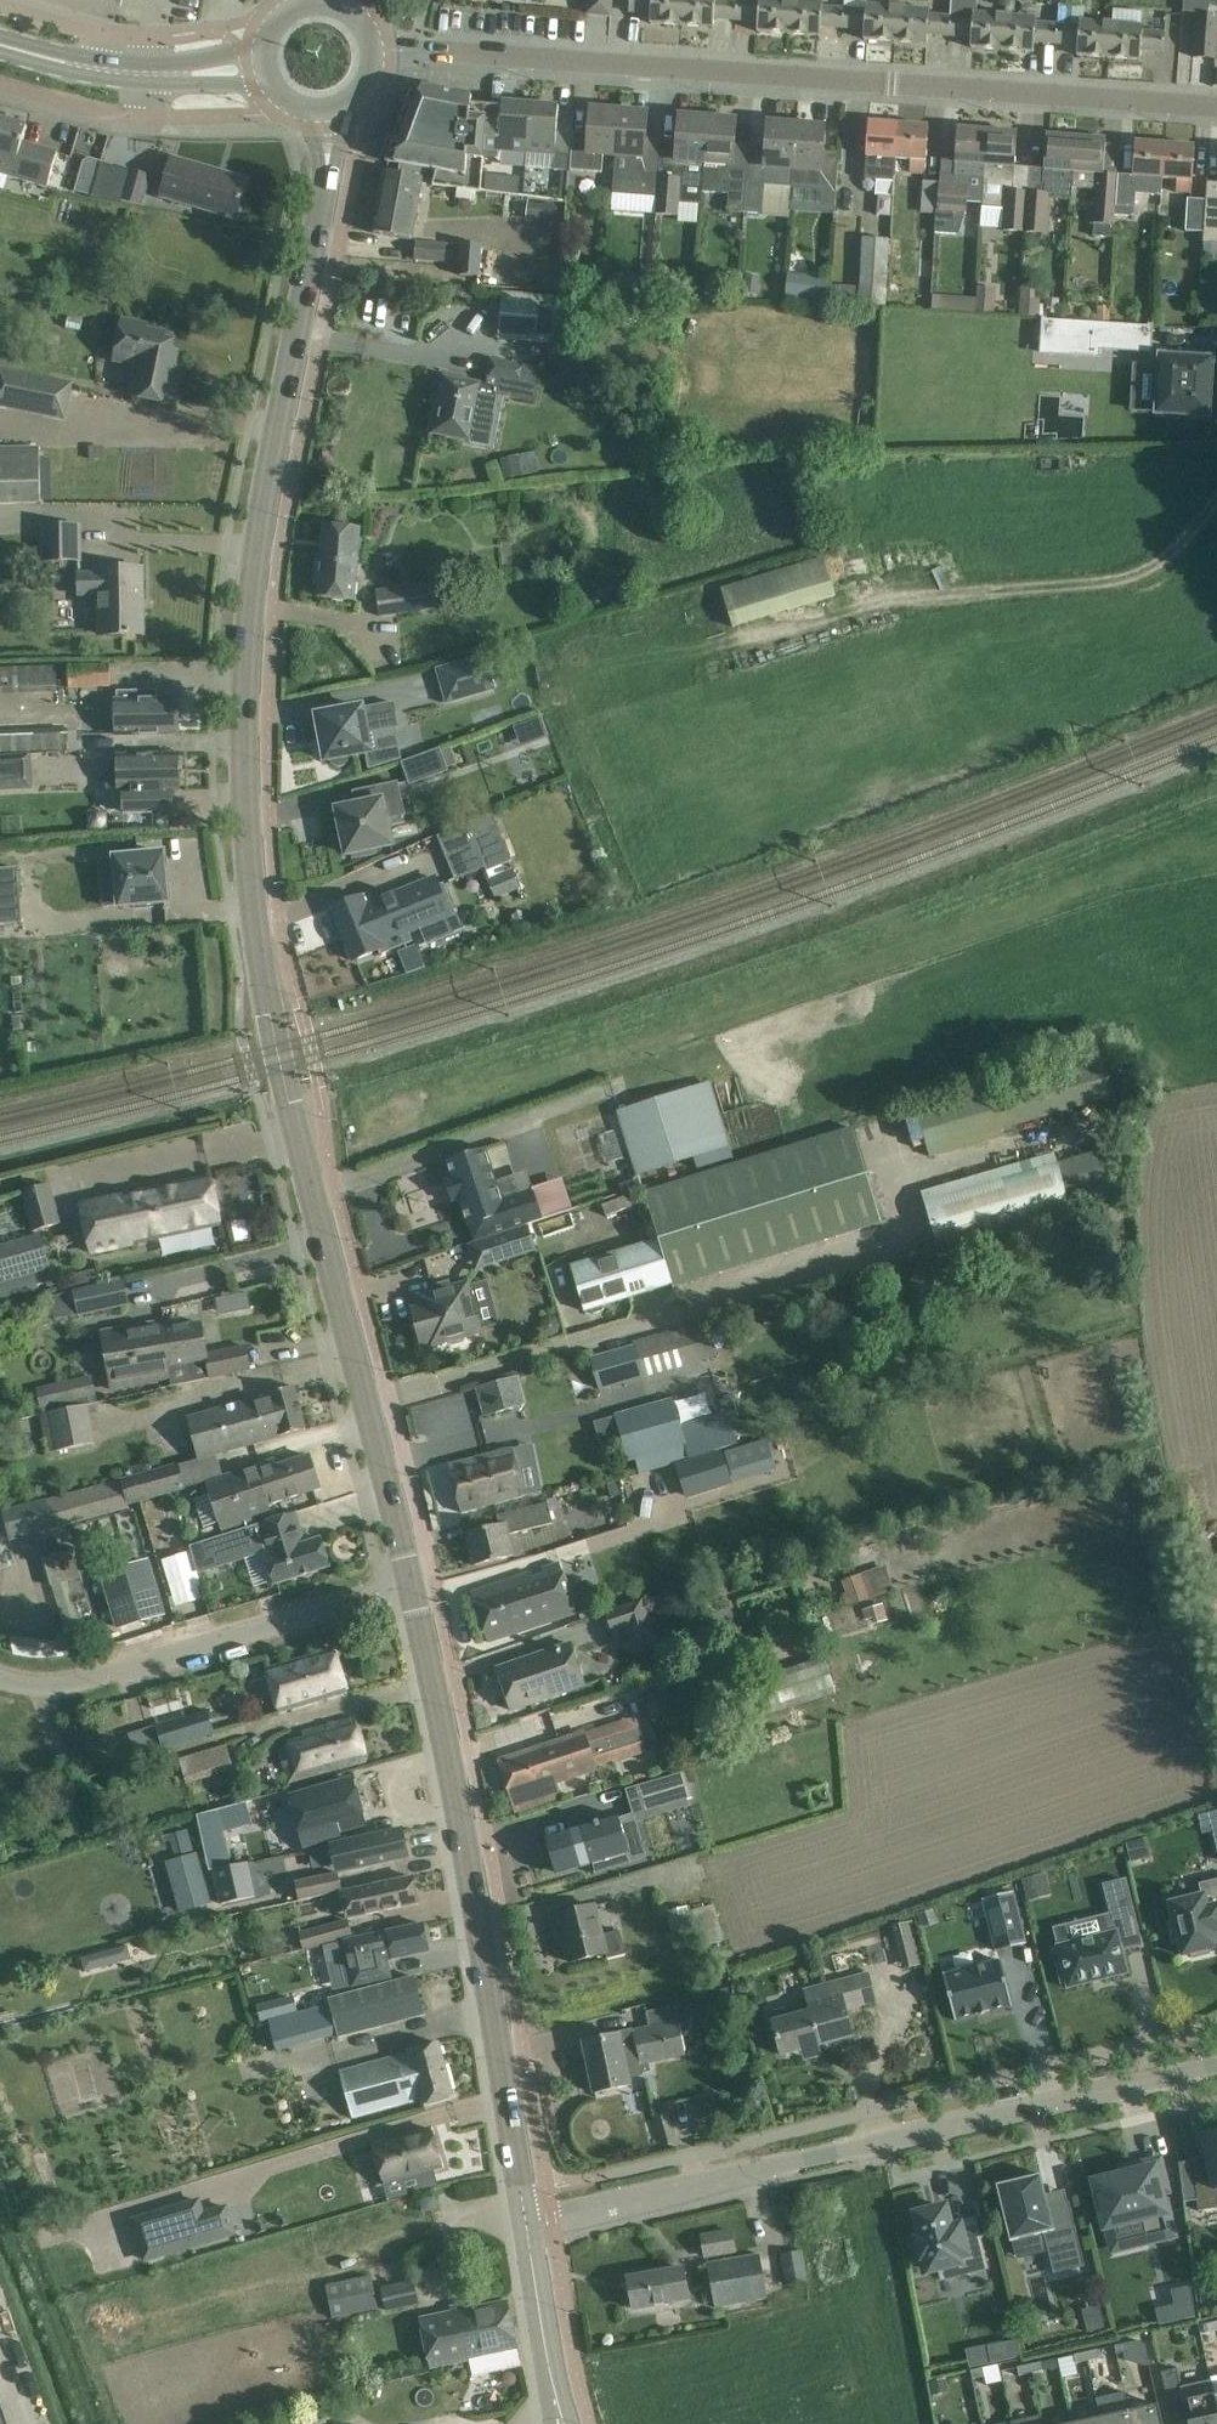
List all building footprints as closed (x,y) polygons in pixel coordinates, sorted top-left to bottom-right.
[(587,15),(604,16),(611,17),(612,0),(588,0),(587,15)] [(682,26),(684,0),(630,0),(629,12),(651,14),(650,24),(682,26)] [(682,26),(713,28),(714,19),(736,20),(738,1),(738,0),(684,0),(683,10),(682,26)] [(736,20),(758,22),(757,32),(789,34),(791,0),(760,0),(759,2),(738,1),(736,20)] [(789,34),(820,36),(821,27),(843,28),(844,8),(822,7),(823,2),(797,0),(791,0),(789,34)] [(843,28),(865,30),(864,40),(895,42),(898,8),(899,0),(889,0),(888,7),(866,6),(866,10),(844,8),(843,28)] [(1002,50),(1005,16),(976,14),(977,0),(952,0),(951,17),(949,36),(971,38),(971,48),(1002,50)] [(1189,13),(1197,14),(1207,14),(1210,4),(1216,6),(1216,0),(1190,0),(1189,13)] [(1057,25),(1056,44),(1078,46),(1077,56),(1109,58),(1111,25),(1084,23),(1085,7),(1059,5),(1057,25)] [(898,8),(895,42),(927,44),(928,35),(949,36),(951,17),(929,15),(929,10),(898,8)] [(1194,57),(1215,59),(1216,38),(1216,15),(1207,14),(1197,14),(1194,57)] [(1057,25),(1036,23),(1036,19),(1035,19),(1005,16),(1002,50),(1033,52),(1034,43),(1056,44),(1057,25)] [(1143,27),(1111,25),(1109,58),(1140,61),(1141,51),(1164,52),(1165,33),(1142,31),(1143,27)] [(414,86),(386,162),(435,173),(432,187),(481,191),(484,150),(486,108),(487,106),(471,105),(472,98),(414,86)] [(486,108),(484,150),(527,153),(531,105),(502,103),(502,108),(487,106),(486,108)] [(559,107),(531,105),(527,153),(557,156),(556,171),(569,172),(574,114),(573,114),(572,124),(558,123),(559,107)] [(603,155),(616,156),(619,112),(591,109),(588,142),(572,141),(570,170),(602,172),(603,155)] [(655,215),(656,215),(661,148),(645,147),(648,114),(619,112),(616,156),(613,194),(656,197),(655,215)] [(677,149),(661,148),(656,215),(678,217),(679,203),(701,205),(702,193),(708,118),(679,116),(677,149)] [(708,118),(702,193),(728,195),(727,212),(745,214),(750,154),(734,153),(736,121),(708,118)] [(53,160),(55,152),(39,147),(36,160),(19,155),(27,127),(0,119),(0,174),(45,188),(52,164),(53,160)] [(792,179),(796,125),(768,123),(766,156),(750,154),(745,214),(762,215),(764,186),(792,188),(792,179)] [(865,169),(864,181),(877,181),(876,195),(893,196),(895,177),(896,160),(899,125),(869,123),(867,147),(865,169)] [(792,179),(792,187),(803,188),(825,190),(823,206),(835,207),(839,161),(822,160),(825,127),(797,125),(793,169),(793,179),(792,179)] [(899,125),(896,160),(911,161),(910,173),(925,174),(929,127),(899,125)] [(939,183),(937,212),(966,214),(967,203),(981,204),(981,209),(982,209),(987,132),(958,129),(956,154),(955,159),(940,159),(940,168),(939,183)] [(987,132),(982,209),(1003,210),(1002,233),(1024,234),(1027,192),(1013,191),(1014,180),(1017,134),(987,132)] [(1047,183),(1046,194),(1049,194),(1072,195),(1073,185),(1075,154),(1076,138),(1046,136),(1045,160),(1043,183),(1047,183)] [(1115,215),(1118,175),(1118,174),(1119,163),(1104,162),(1106,141),(1076,138),(1073,185),(1095,187),(1093,224),(1094,224),(1094,236),(1113,237),(1114,215),(1115,215)] [(1118,175),(1115,215),(1134,216),(1135,195),(1161,196),(1162,180),(1165,145),(1135,143),(1133,176),(1118,175)] [(1195,147),(1165,145),(1162,180),(1178,181),(1177,193),(1191,194),(1195,147)] [(247,181),(172,159),(161,197),(236,218),(247,181)] [(423,178),(385,171),(373,234),(412,240),(423,178)] [(148,177),(130,172),(122,198),(140,204),(148,177)] [(78,181),(75,191),(91,196),(96,181),(85,178),(78,181)] [(937,215),(939,183),(924,182),(922,214),(937,215)] [(1205,200),(1202,244),(1203,244),(1203,254),(1216,255),(1216,183),(1207,182),(1205,200)] [(1049,194),(1027,192),(1024,234),(1047,235),(1049,194)] [(1202,244),(1205,200),(1187,199),(1186,214),(1185,231),(1202,232),(1202,244)] [(555,205),(528,202),(526,220),(553,223),(555,205)] [(889,240),(862,239),(858,305),(885,307),(889,240)] [(918,276),(931,277),(934,241),(921,240),(918,276)] [(446,245),(416,242),(415,260),(445,262),(446,245)] [(481,245),(462,244),(460,276),(479,277),(481,245)] [(575,266),(573,283),(590,285),(592,268),(575,266)] [(656,276),(655,291),(664,292),(665,276),(656,276)] [(821,300),(823,280),(793,277),(791,297),(821,300)] [(744,294),(759,296),(761,284),(745,282),(744,294)] [(458,287),(457,301),(469,301),(469,287),(458,287)] [(977,287),(976,314),(994,315),(996,288),(977,287)] [(505,294),(502,341),(549,345),(553,297),(505,294)] [(1040,296),(1020,295),(1019,316),(1039,317),(1040,296)] [(1097,308),(1096,324),(1110,324),(1111,309),(1097,308)] [(1045,320),(1043,353),(1098,357),(1098,355),(1099,349),(1150,352),(1151,327),(1147,327),(1110,324),(1096,324),(1045,320)] [(147,326),(122,321),(114,360),(127,363),(126,368),(128,372),(131,375),(136,376),(132,396),(171,404),(178,368),(174,367),(177,352),(170,350),(170,347),(167,343),(165,342),(166,335),(146,331),(147,326)] [(1157,414),(1160,414),(1205,417),(1208,418),(1209,414),(1212,365),(1212,363),(1212,360),(1209,360),(1164,358),(1164,357),(1160,357),(1160,360),(1157,411),(1157,414)] [(490,359),(486,377),(488,377),(501,380),(522,384),(525,366),(490,359)] [(0,368),(0,408),(65,421),(73,383),(0,368)] [(434,409),(429,433),(453,438),(490,445),(501,388),(499,388),(501,380),(488,377),(486,377),(485,385),(468,382),(444,377),(438,410),(434,409)] [(37,450),(0,451),(0,505),(39,504),(37,450)] [(518,456),(501,459),(504,477),(521,474),(518,456)] [(360,528),(324,525),(318,598),(354,600),(360,528)] [(79,560),(78,526),(43,527),(43,560),(79,560)] [(786,610),(835,596),(826,563),(776,578),(786,610)] [(143,634),(142,569),(100,570),(100,574),(79,575),(79,595),(100,595),(100,635),(143,634)] [(455,605),(452,580),(376,591),(380,616),(455,605)] [(484,657),(438,670),(447,703),(494,689),(484,657)] [(109,688),(109,664),(68,665),(69,689),(109,688)] [(56,666),(0,668),(0,694),(57,692),(56,666)] [(157,692),(118,693),(118,701),(116,701),(117,736),(179,735),(179,700),(157,700),(157,692)] [(362,709),(362,708),(318,716),(326,760),(330,760),(333,765),(338,767),(344,766),(348,762),(348,756),(370,752),(367,736),(379,734),(379,731),(399,728),(394,703),(362,709)] [(83,751),(83,737),(68,738),(67,728),(0,731),(0,757),(31,755),(83,751)] [(439,750),(403,763),(410,784),(447,771),(439,750)] [(180,789),(180,754),(118,755),(118,768),(108,768),(108,790),(131,790),(131,795),(123,796),(123,813),(173,812),(173,795),(164,795),(164,789),(180,789)] [(31,755),(0,757),(0,790),(33,788),(31,755)] [(354,793),(357,806),(337,810),(347,854),(352,853),(354,859),(375,854),(374,849),(391,845),(386,819),(404,815),(397,784),(354,793)] [(492,814),(437,837),(453,876),(455,879),(483,868),(485,867),(490,879),(505,870),(503,865),(512,862),(492,814)] [(168,902),(163,854),(115,858),(120,907),(134,905),(135,909),(154,907),(154,903),(168,902)] [(490,879),(487,880),(495,900),(521,889),(512,868),(505,871),(505,870),(490,879)] [(18,869),(0,870),(0,924),(21,923),(18,869)] [(435,879),(381,901),(389,920),(402,915),(409,932),(420,927),(427,945),(465,930),(459,914),(456,915),(445,887),(439,889),(435,879)] [(369,893),(332,908),(354,962),(379,951),(381,956),(413,942),(409,932),(402,915),(389,920),(381,901),(373,905),(369,893)] [(728,1145),(710,1086),(619,1114),(638,1174),(728,1145)] [(990,1087),(915,1108),(929,1157),(1004,1135),(990,1087)] [(645,1191),(659,1240),(673,1285),(675,1289),(883,1224),(852,1127),(645,1191)] [(452,1177),(444,1180),(452,1202),(460,1199),(469,1227),(472,1226),(477,1240),(474,1241),(474,1242),(542,1220),(534,1193),(520,1198),(514,1180),(496,1185),(485,1150),(448,1162),(452,1177)] [(1055,1153),(921,1192),(937,1245),(1070,1207),(1055,1153)] [(627,1186),(622,1171),(606,1176),(611,1191),(627,1186)] [(222,1225),(211,1178),(81,1206),(91,1254),(222,1225)] [(61,1224),(49,1185),(21,1193),(33,1232),(61,1224)] [(536,1250),(528,1227),(491,1239),(499,1262),(536,1250)] [(43,1234),(0,1246),(0,1284),(34,1275),(37,1285),(55,1281),(43,1234)] [(602,1307),(673,1285),(659,1240),(571,1267),(585,1312),(590,1310),(591,1312),(593,1314),(602,1311),(603,1309),(602,1307)] [(79,1315),(130,1306),(126,1281),(74,1290),(79,1315)] [(482,1333),(468,1283),(418,1296),(421,1307),(412,1309),(421,1345),(431,1343),(432,1346),(447,1342),(453,1345),(463,1342),(466,1337),(482,1333)] [(170,1376),(161,1332),(166,1331),(164,1318),(108,1329),(118,1387),(170,1376)] [(718,1357),(708,1321),(634,1343),(635,1346),(591,1358),(600,1390),(718,1357)] [(202,1324),(166,1331),(161,1332),(170,1376),(172,1385),(250,1371),(245,1346),(207,1354),(202,1324)] [(526,1405),(519,1376),(477,1388),(484,1416),(526,1405)] [(44,1415),(98,1404),(93,1377),(38,1388),(44,1415)] [(305,1430),(294,1387),(269,1394),(270,1397),(189,1420),(199,1459),(207,1457),(282,1436),(305,1430)] [(673,1399),(615,1415),(628,1462),(636,1460),(639,1475),(689,1460),(689,1459),(738,1445),(729,1412),(681,1425),(673,1399)] [(98,1405),(98,1404),(44,1415),(44,1416),(40,1416),(47,1452),(96,1443),(89,1406),(98,1405)] [(525,1497),(513,1449),(449,1466),(461,1513),(525,1497)] [(722,1450),(676,1465),(687,1499),(733,1484),(722,1450)] [(309,1456),(264,1471),(265,1472),(259,1474),(265,1492),(238,1502),(244,1521),(272,1512),(270,1506),(320,1489),(309,1456)] [(138,1474),(48,1499),(52,1515),(56,1529),(128,1509),(127,1506),(186,1490),(179,1464),(138,1474)] [(204,1529),(219,1524),(221,1529),(244,1521),(238,1502),(265,1492),(259,1474),(265,1472),(264,1471),(262,1464),(205,1483),(210,1497),(196,1501),(204,1529)] [(616,1481),(607,1484),(611,1498),(620,1495),(620,1494),(616,1481)] [(46,1500),(4,1512),(12,1538),(53,1526),(46,1500)] [(547,1503),(497,1516),(499,1525),(466,1534),(475,1566),(514,1556),(508,1535),(552,1523),(547,1503)] [(256,1525),(190,1547),(197,1572),(251,1555),(264,1551),(267,1561),(274,1584),(330,1567),(321,1539),(306,1544),(296,1513),(273,1520),(256,1525)] [(42,1556),(49,1585),(81,1576),(74,1548),(42,1556)] [(147,1562),(104,1575),(119,1628),(163,1615),(147,1562)] [(576,1613),(559,1563),(542,1569),(544,1575),(533,1579),(530,1573),(471,1593),(488,1642),(576,1613)] [(730,1571),(714,1576),(718,1589),(734,1584),(730,1571)] [(875,1597),(867,1573),(840,1581),(845,1596),(842,1597),(845,1607),(875,1597)] [(85,1645),(68,1581),(52,1585),(64,1628),(62,1629),(55,1642),(58,1654),(63,1652),(64,1656),(74,1655),(77,1654),(75,1647),(85,1645)] [(657,1641),(643,1600),(605,1613),(613,1636),(627,1631),(633,1649),(657,1641)] [(889,1620),(883,1603),(862,1611),(866,1621),(872,1619),(874,1625),(889,1620)] [(592,1608),(579,1612),(581,1620),(594,1616),(592,1608)] [(127,1636),(167,1624),(164,1616),(124,1628),(127,1636)] [(585,1686),(571,1644),(497,1669),(511,1711),(585,1686)] [(334,1649),(265,1669),(269,1682),(279,1714),(348,1693),(334,1649)] [(836,1694),(824,1657),(763,1677),(775,1714),(836,1694)] [(156,1727),(163,1750),(215,1734),(208,1711),(156,1727)] [(367,1761),(355,1719),(302,1733),(304,1738),(288,1743),(289,1746),(278,1749),(287,1783),(367,1761)] [(75,1726),(67,1741),(78,1747),(86,1732),(75,1726)] [(626,1758),(615,1726),(585,1736),(501,1764),(517,1811),(557,1797),(552,1783),(626,1758)] [(234,1772),(226,1744),(177,1758),(185,1786),(234,1772)] [(686,1775),(685,1773),(638,1786),(639,1789),(643,1802),(646,1812),(692,1799),(686,1775)] [(304,1847),(341,1837),(339,1831),(365,1824),(352,1780),(290,1798),(304,1847)] [(218,1810),(197,1815),(210,1871),(214,1871),(232,1866),(224,1832),(253,1824),(247,1802),(218,1810)] [(1198,1815),(1203,1835),(1213,1832),(1216,1849),(1216,1810),(1198,1815)] [(617,1818),(580,1829),(581,1831),(571,1834),(570,1832),(547,1839),(557,1874),(580,1867),(581,1869),(591,1866),(591,1864),(592,1863),(596,1875),(631,1864),(617,1818)] [(330,1846),(336,1873),(337,1873),(409,1857),(403,1830),(330,1846)] [(1146,1838),(1126,1843),(1131,1863),(1151,1858),(1146,1838)] [(180,1912),(211,1903),(197,1856),(166,1864),(180,1912)] [(232,1866),(214,1871),(221,1905),(256,1897),(248,1863),(232,1866)] [(324,1897),(342,1893),(337,1873),(336,1873),(294,1882),(299,1903),(324,1897)] [(1047,1873),(1022,1879),(1027,1902),(1052,1895),(1047,1873)] [(345,1909),(348,1920),(383,1912),(419,1904),(413,1877),(342,1893),(345,1909)] [(1061,1964),(1056,1965),(1061,1985),(1066,1984),(1068,1989),(1128,1974),(1122,1951),(1142,1946),(1125,1880),(1104,1885),(1115,1931),(1057,1946),(1061,1964)] [(1192,1958),(1210,1954),(1208,1950),(1216,1948),(1213,1933),(1216,1932),(1216,1880),(1199,1884),(1202,1896),(1170,1904),(1175,1922),(1170,1923),(1174,1940),(1179,1939),(1183,1956),(1191,1954),(1192,1958)] [(1013,1892),(984,1900),(997,1952),(1026,1945),(1013,1892)] [(725,1941),(713,1900),(666,1913),(672,1937),(693,1931),(698,1949),(725,1941)] [(602,1935),(595,1906),(552,1917),(556,1932),(562,1931),(570,1962),(606,1953),(608,1959),(626,1955),(620,1931),(602,1935)] [(933,1909),(917,1914),(922,1927),(937,1922),(933,1909)] [(913,1921),(892,1926),(896,1941),(917,1936),(913,1921)] [(347,1922),(300,1935),(305,1949),(305,1951),(352,1938),(347,1922)] [(351,1941),(324,1949),(328,1970),(356,1964),(361,1985),(391,1978),(387,1961),(429,1951),(424,1924),(351,1940),(351,1941)] [(85,1971),(113,1964),(109,1951),(82,1958),(85,1971)] [(1001,1961),(943,1975),(955,2021),(978,2015),(978,2016),(990,2013),(989,2012),(1012,2006),(1001,1961)] [(876,2002),(868,1974),(806,1990),(809,2003),(770,2013),(782,2056),(783,2055),(820,2045),(852,2037),(845,2010),(876,2002)] [(272,2037),(276,2051),(337,2034),(338,2038),(425,2015),(415,1977),(328,2001),(330,2005),(268,2021),(272,2037)] [(286,1999),(257,2007),(261,2022),(291,2014),(286,1999)] [(650,2027),(628,2032),(639,2074),(651,2072),(649,2063),(686,2055),(675,2005),(646,2011),(650,2027)] [(629,2077),(639,2074),(628,2032),(607,2037),(583,2042),(594,2094),(631,2085),(629,2077)] [(453,2098),(438,2043),(410,2051),(410,2054),(341,2073),(353,2114),(354,2119),(412,2103),(411,2099),(423,2095),(426,2105),(453,2098)] [(699,2070),(697,2058),(677,2062),(680,2074),(699,2070)] [(676,2142),(668,2112),(654,2116),(662,2145),(676,2142)] [(374,2146),(384,2184),(443,2167),(432,2130),(374,2146)] [(1179,2164),(1184,2203),(1197,2201),(1199,2212),(1216,2209),(1216,2133),(1201,2136),(1206,2158),(1179,2164)] [(1134,2172),(1094,2182),(1105,2229),(1142,2220),(1143,2227),(1147,2243),(1174,2236),(1172,2228),(1168,2212),(1166,2212),(1164,2204),(1161,2193),(1168,2192),(1160,2160),(1133,2166),(1134,2172)] [(1049,2207),(1041,2175),(996,2186),(1010,2242),(1044,2234),(1054,2274),(1085,2266),(1069,2202),(1049,2207)] [(421,2198),(423,2212),(437,2210),(434,2196),(421,2198)] [(226,2208),(203,2215),(199,2202),(134,2221),(145,2260),(234,2234),(226,2208)] [(923,2258),(926,2257),(929,2271),(939,2269),(942,2280),(987,2269),(977,2231),(962,2235),(960,2226),(950,2229),(945,2208),(915,2215),(921,2239),(918,2240),(923,2258)] [(735,2251),(731,2232),(702,2237),(706,2257),(735,2251)] [(807,2282),(802,2251),(780,2254),(785,2286),(807,2282)] [(768,2298),(760,2255),(707,2264),(715,2308),(768,2298)] [(689,2299),(683,2269),(628,2279),(633,2309),(689,2299)] [(330,2303),(374,2294),(371,2277),(326,2286),(330,2303)] [(418,2304),(414,2283),(383,2289),(387,2311),(418,2304)] [(1206,2284),(1198,2286),(1202,2309),(1216,2307),(1212,2283),(1206,2284)] [(494,2304),(484,2307),(474,2309),(478,2333),(462,2336),(467,2360),(494,2354),(504,2352),(518,2349),(508,2302),(494,2304)] [(478,2333),(474,2309),(421,2319),(431,2368),(467,2360),(462,2336),(478,2333)] [(1088,2333),(1105,2328),(1100,2310),(1083,2315),(1088,2333)] [(991,2364),(1008,2360),(1005,2343),(987,2347),(991,2364)] [(1128,2352),(1126,2344),(1115,2347),(1116,2355),(1128,2352)] [(1100,2359),(1098,2350),(1086,2353),(1088,2361),(1100,2359)] [(1086,2353),(1074,2355),(1076,2364),(1088,2361),(1086,2353)] [(1043,2371),(1041,2363),(1029,2365),(1031,2374),(1043,2371)] [(1031,2374),(1029,2365),(1017,2368),(1019,2376),(1031,2374)] [(983,2377),(981,2368),(971,2371),(972,2379),(983,2377)] [(1212,2381),(1211,2381),(1181,2388),(1177,2369),(1162,2373),(1170,2406),(1189,2402),(1194,2422),(1189,2423),(1216,2423),(1216,2406),(1212,2381)] [(959,2382),(972,2379),(971,2371),(957,2374),(959,2382)] [(945,2379),(929,2383),(932,2395),(948,2392),(945,2379)] [(0,2399),(0,2423),(8,2423),(0,2399)] [(1158,2405),(1129,2411),(1132,2423),(1163,2423),(1158,2405)] [(1129,2411),(1100,2418),(1102,2423),(1132,2423),(1129,2411)] [(1012,2423),(1043,2423),(1041,2416),(1012,2422),(1012,2423)]
